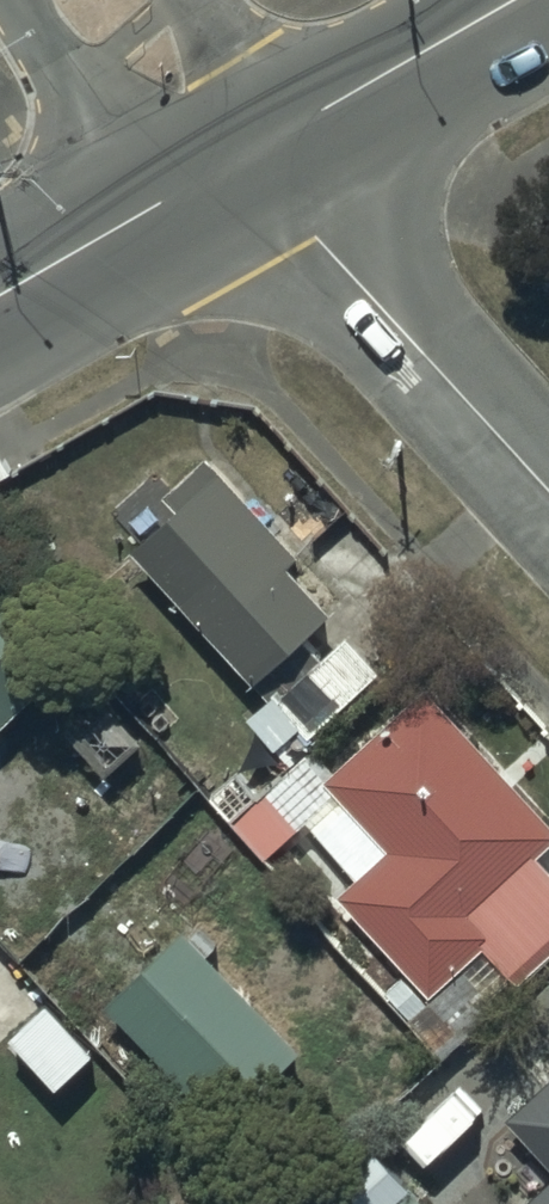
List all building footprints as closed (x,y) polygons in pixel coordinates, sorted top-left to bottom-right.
[(134,534),(130,537),(270,696),(273,693),(306,730),(382,663),(348,624),(319,650),(298,627),(330,599),(290,555),(299,546),(209,444),(164,484),(153,473),(112,509),(134,534)] [(62,655),(0,591),(0,715),(62,655)] [(421,673),(321,764),(389,840),(334,890),(427,992),(483,941),(513,975),(548,942),(548,859),(535,844),(548,832),(548,815),(421,673)] [(298,1039),(181,917),(105,991),(221,1112),(298,1039)] [(509,1112),(548,1158),(548,1077),(509,1112)] [(366,1134),(294,1203),(434,1203),(366,1134)] [(516,1202),(518,1203),(548,1203),(548,1173),(516,1202)]
